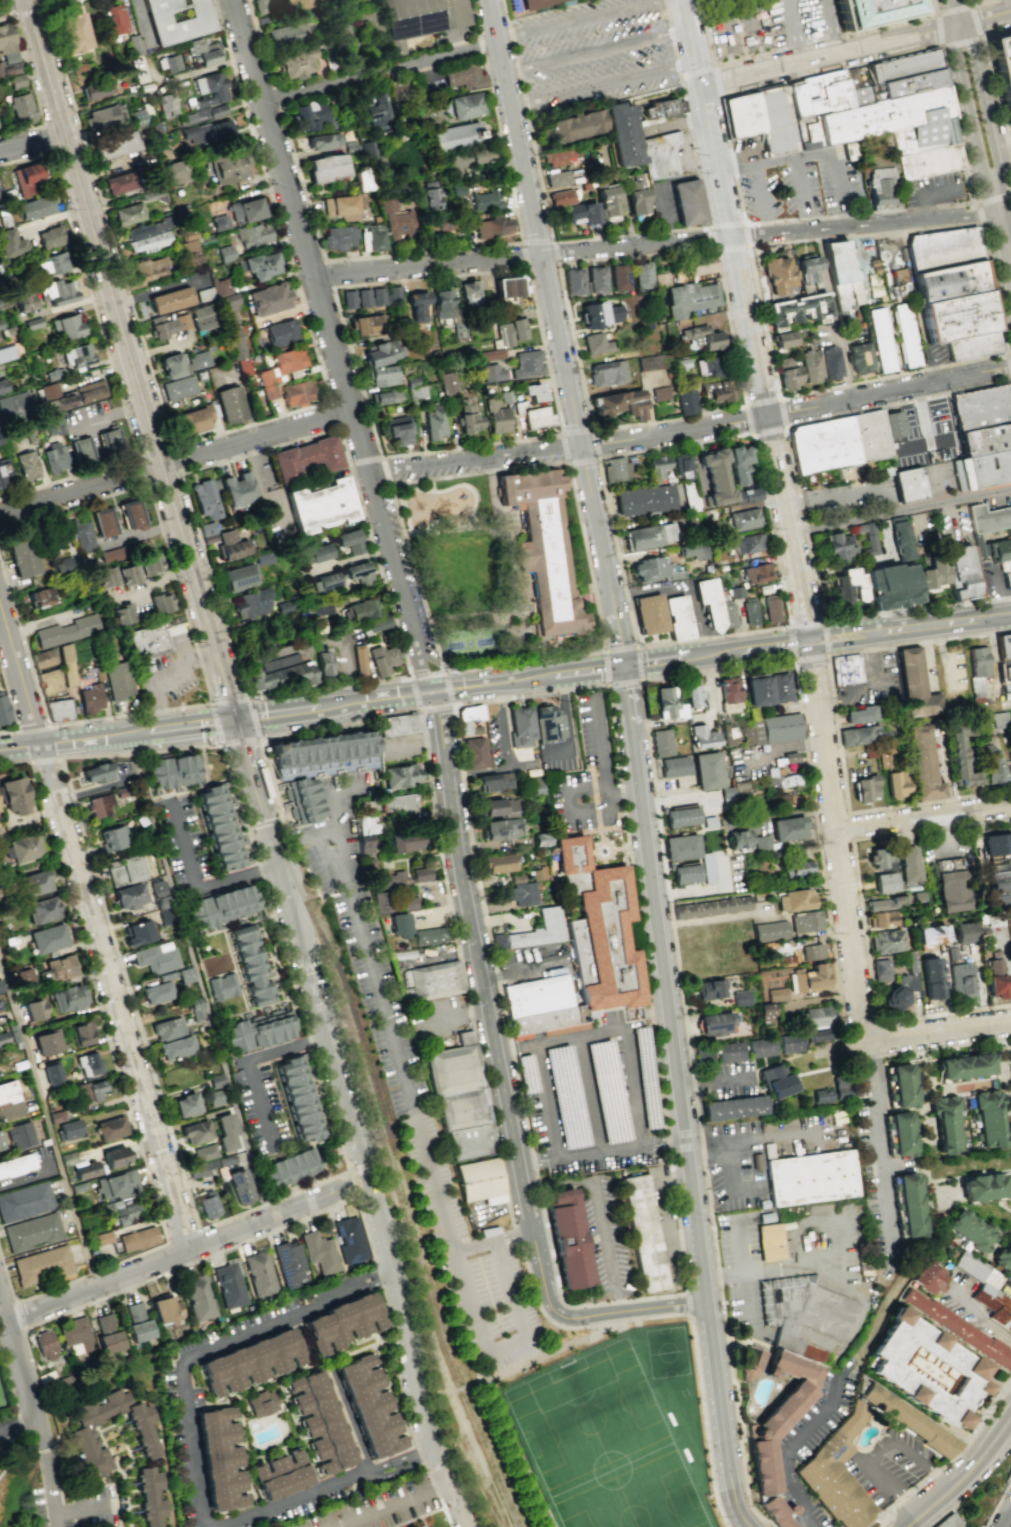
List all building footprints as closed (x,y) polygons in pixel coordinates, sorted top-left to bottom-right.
[(189,16),(184,0),(205,0),(214,29),(156,46),(143,0),(178,0),(180,7),(166,11),(169,22),(189,16)] [(258,14),(255,0),(277,0),(279,10),(258,14)] [(287,4),(286,0),(312,0),(313,5),(300,9),(298,1),(287,4)] [(465,0),(378,0),(390,57),(405,54),(401,38),(470,24),(465,0)] [(525,15),(524,13),(572,0),(508,0),(512,19),(525,15)] [(841,31),(889,20),(920,13),(917,0),(833,0),(841,31)] [(103,6),(120,3),(126,31),(109,35),(103,6)] [(351,13),(376,8),(379,22),(354,27),(351,13)] [(56,17),(79,12),(88,46),(65,52),(56,17)] [(265,31),(304,20),(309,38),(270,49),(265,31)] [(15,54),(0,57),(0,24),(8,22),(15,54)] [(325,27),(344,22),(346,32),(327,37),(325,27)] [(1006,126),(1010,125),(1010,35),(989,41),(1006,126)] [(188,41),(200,37),(202,44),(217,40),(221,55),(217,56),(218,61),(199,66),(196,55),(192,56),(188,41)] [(278,56),(310,46),(317,70),(285,80),(278,56)] [(864,66),(868,85),(937,69),(933,51),(864,66)] [(162,58),(176,53),(181,68),(166,73),(162,58)] [(448,94),(488,84),(487,78),(482,80),(478,63),(443,72),(448,94)] [(842,73),(846,90),(867,86),(866,81),(856,83),(853,70),(842,73)] [(845,91),(849,108),(942,87),(938,70),(845,91)] [(192,78),(219,71),(221,78),(223,77),(226,87),(223,88),(226,99),(196,108),(194,100),(213,95),(211,90),(197,94),(192,78)] [(9,77),(12,88),(25,84),(21,73),(9,77)] [(840,73),(848,109),(806,118),(798,82),(840,73)] [(85,100),(81,87),(105,81),(109,94),(85,100)] [(783,86),(791,124),(806,121),(798,83),(783,86)] [(782,84),(796,150),(765,156),(760,131),(762,131),(754,91),(782,84)] [(812,117),(814,123),(803,126),(805,135),(795,138),(798,151),(885,132),(891,156),(954,142),(942,88),(812,117)] [(720,99),(728,137),(760,131),(762,131),(754,91),(720,99)] [(156,96),(172,92),(177,112),(161,117),(156,96)] [(381,92),(390,129),(369,134),(362,103),(371,101),(369,95),(381,92)] [(456,120),(452,97),(480,92),(484,115),(456,120)] [(9,98),(28,93),(35,119),(16,124),(9,98)] [(291,105),(322,98),(329,123),(298,130),(291,105)] [(641,122),(638,106),(674,98),(675,101),(682,99),(685,112),(641,122)] [(613,166),(601,106),(618,102),(619,106),(629,103),(641,161),(613,166)] [(88,130),(83,113),(120,103),(124,120),(88,130)] [(550,142),(545,122),(598,108),(603,129),(550,142)] [(128,112),(141,109),(145,123),(132,126),(128,112)] [(178,129),(227,117),(231,134),(182,146),(178,129)] [(476,120),(426,131),(431,152),(481,141),(476,120)] [(91,141),(133,129),(139,149),(97,161),(91,141)] [(638,140),(647,181),(679,175),(673,148),(680,142),(678,131),(638,140)] [(308,136),(338,133),(339,144),(335,144),(336,147),(310,150),(308,136)] [(376,157),(374,140),(361,142),(363,158),(376,157)] [(892,157),(897,183),(960,170),(954,144),(892,157)] [(206,155),(239,147),(246,176),(213,184),(206,155)] [(456,165),(454,155),(489,149),(492,160),(456,165)] [(549,166),(545,153),(562,149),(565,162),(549,166)] [(309,183),(307,170),(309,170),(307,160),(342,153),(346,176),(309,183)] [(443,156),(454,155),(456,165),(458,175),(447,177),(443,156)] [(161,164),(181,158),(188,179),(167,185),(161,164)] [(43,189),(35,162),(11,170),(19,197),(43,189)] [(866,168),(870,207),(891,205),(888,166),(866,168)] [(356,190),(368,190),(367,167),(355,168),(356,190)] [(548,188),(545,174),(567,169),(570,183),(548,188)] [(104,179),(130,171),(135,187),(109,195),(104,179)] [(705,225),(696,178),(670,183),(679,225),(680,229),(705,225)] [(451,187),(465,185),(466,196),(452,198),(451,187)] [(596,188),(612,185),(618,213),(601,216),(596,188)] [(436,188),(438,209),(426,210),(423,189),(436,188)] [(548,193),(570,188),(573,202),(551,207),(548,193)] [(626,191),(643,188),(648,211),(630,214),(626,191)] [(472,191),(497,189),(499,210),(474,212),(472,191)] [(322,199),(356,195),(358,215),(324,218),(322,199)] [(20,219),(53,214),(51,196),(17,201),(20,219)] [(229,204),(257,196),(263,216),(235,224),(229,204)] [(584,224),(583,218),(563,222),(560,208),(580,203),(594,200),(598,221),(584,224)] [(113,209),(138,202),(143,218),(118,225),(113,209)] [(386,216),(413,212),(415,233),(389,237),(386,216)] [(209,218),(223,214),(227,227),(213,230),(209,218)] [(159,221),(158,218),(169,215),(172,225),(163,228),(163,230),(127,240),(124,230),(159,221)] [(475,223),(508,217),(511,234),(479,241),(475,223)] [(241,248),(236,229),(265,221),(270,240),(241,248)] [(326,229),(357,225),(359,249),(328,252),(326,229)] [(908,235),(906,244),(906,246),(910,274),(983,259),(976,225),(908,235)] [(36,230),(40,249),(64,244),(59,226),(36,230)] [(14,239),(11,227),(0,230),(0,254),(1,258),(27,251),(23,237),(14,239)] [(384,229),(386,249),(369,250),(367,231),(384,229)] [(126,242),(166,230),(169,242),(130,254),(126,242)] [(835,311),(851,307),(851,304),(861,302),(856,279),(855,279),(852,266),(850,266),(846,248),(847,248),(845,238),(837,239),(837,241),(821,243),(835,311)] [(216,248),(229,244),(234,257),(221,262),(216,248)] [(180,253),(195,249),(198,261),(183,265),(180,253)] [(68,270),(64,251),(33,258),(37,277),(68,270)] [(257,256),(272,252),(277,270),(249,278),(247,271),(244,272),(240,258),(256,253),(257,256)] [(797,257),(801,283),(817,281),(816,270),(820,269),(818,254),(797,257)] [(132,263),(161,255),(166,274),(137,282),(132,263)] [(760,260),(769,301),(795,295),(793,286),(796,286),(795,282),(796,281),(793,267),(791,268),(790,265),(789,266),(787,257),(776,259),(775,257),(760,260)] [(636,289),(652,288),(650,262),(634,264),(636,289)] [(916,276),(913,283),(918,306),(991,290),(985,262),(916,276)] [(612,291),(629,289),(626,264),(610,266),(612,291)] [(590,293),(606,292),(604,267),(587,268),(590,293)] [(567,295),(584,294),(581,268),(565,270),(567,295)] [(896,291),(907,289),(903,268),(893,270),(896,291)] [(493,279),(517,276),(520,295),(496,298),(493,279)] [(72,280),(59,282),(58,279),(37,283),(40,300),(48,298),(49,306),(75,301),(72,280)] [(466,280),(474,279),(477,304),(460,306),(457,284),(466,283),(466,280)] [(718,280),(666,290),(672,322),(725,312),(718,280)] [(245,293),(280,283),(286,307),(252,317),(245,293)] [(147,297),(187,287),(191,303),(152,314),(147,297)] [(372,289),(373,306),(385,305),(384,288),(372,289)] [(358,290),(359,307),(371,306),(370,289),(358,290)] [(432,290),(448,289),(451,317),(435,318),(432,290)] [(343,291),(345,308),(356,307),(355,291),(343,291)] [(34,306),(30,292),(12,297),(17,312),(34,306)] [(407,293),(426,292),(427,303),(423,304),(424,320),(409,322),(407,293)] [(765,303),(770,328),(783,326),(781,315),(787,314),(788,323),(802,321),(802,322),(829,317),(825,292),(765,303)] [(921,306),(929,346),(999,331),(991,292),(921,306)] [(224,325),(217,298),(234,293),(237,303),(233,304),(238,321),(224,325)] [(583,328),(579,305),(601,301),(603,307),(617,305),(620,321),(583,328)] [(189,309),(209,303),(215,324),(195,330),(189,309)] [(921,366),(908,303),(893,306),(906,369),(921,366)] [(880,375),(868,311),(884,308),(896,372),(880,375)] [(50,320),(57,341),(83,334),(76,312),(50,320)] [(353,334),(351,318),(376,314),(379,330),(353,334)] [(511,341),(512,344),(499,346),(494,325),(507,322),(507,320),(520,317),(525,338),(511,341)] [(149,324),(174,318),(177,330),(164,333),(165,337),(153,340),(149,324)] [(264,325),(292,319),(297,341),(269,348),(264,325)] [(681,331),(708,325),(710,334),(721,332),(725,352),(706,356),(704,346),(685,350),(681,331)] [(224,331),(237,327),(245,356),(231,359),(224,331)] [(794,344),(791,329),(772,334),(775,349),(794,344)] [(943,343),(945,355),(951,354),(953,364),(1003,353),(999,332),(943,343)] [(586,353),(582,336),(601,333),(603,342),(610,341),(612,350),(599,352),(599,351),(586,353)] [(60,350),(65,369),(93,362),(88,342),(60,350)] [(367,366),(363,352),(372,349),(370,345),(382,342),(383,347),(394,344),(398,357),(367,366)] [(846,345),(850,373),(871,370),(867,342),(846,345)] [(842,376),(835,344),(818,348),(826,380),(842,376)] [(14,357),(11,345),(0,348),(0,361),(14,357)] [(271,354),(300,347),(305,367),(276,374),(271,354)] [(821,382),(817,348),(800,350),(803,384),(821,382)] [(474,360),(473,352),(502,349),(503,357),(474,360)] [(511,378),(543,374),(541,364),(538,365),(537,359),(540,358),(539,349),(513,352),(516,368),(509,368),(511,378)] [(186,356),(205,350),(210,365),(190,370),(186,356)] [(160,357),(176,353),(181,374),(165,378),(160,357)] [(638,369),(665,368),(665,355),(637,356),(638,369)] [(701,358),(720,355),(724,374),(705,378),(701,358)] [(794,357),(777,359),(780,388),(797,387),(794,357)] [(593,386),(590,364),(622,359),(625,381),(593,386)] [(482,382),(479,365),(496,363),(496,368),(502,367),(504,379),(482,382)] [(371,386),(369,368),(393,365),(396,383),(371,386)] [(260,386),(256,372),(270,368),(273,382),(260,386)] [(437,374),(452,372),(455,392),(441,394),(437,374)] [(160,384),(191,375),(196,391),(164,400),(160,384)] [(405,379),(417,376),(418,384),(406,386),(405,379)] [(285,406),(279,386),(308,378),(314,398),(285,406)] [(699,384),(727,378),(731,399),(703,405),(699,384)] [(78,403),(106,397),(103,380),(74,385),(78,403)] [(263,400),(260,386),(273,382),(277,396),(263,400)] [(957,430),(1010,419),(1010,408),(1006,382),(949,393),(957,430)] [(43,412),(74,407),(72,394),(58,396),(56,383),(39,385),(43,412)] [(521,386),(538,383),(539,388),(541,388),(544,400),(530,402),(528,394),(522,395),(521,386)] [(680,415),(675,386),(691,384),(695,412),(680,415)] [(213,391),(234,385),(244,418),(222,423),(213,391)] [(408,399),(406,388),(423,385),(425,395),(408,399)] [(653,401),(651,388),(667,386),(669,398),(653,401)] [(639,388),(644,412),(642,413),(643,418),(634,419),(633,414),(626,416),(623,403),(619,404),(619,409),(596,413),(593,397),(639,388)] [(4,427),(32,419),(24,390),(0,397),(0,414),(4,427)] [(371,394),(372,406),(398,402),(398,401),(401,400),(400,391),(396,392),(395,390),(371,394)] [(500,403),(498,392),(509,390),(511,401),(500,403)] [(458,399),(466,398),(467,404),(472,404),(473,417),(479,416),(480,425),(469,427),(470,432),(460,434),(457,414),(460,414),(458,399)] [(486,399),(490,434),(511,431),(508,408),(496,409),(494,398),(486,399)] [(445,437),(442,404),(430,405),(431,412),(425,412),(428,441),(439,440),(438,438),(445,437)] [(176,414),(202,406),(208,427),(183,435),(176,414)] [(525,429),(522,410),(545,406),(547,414),(551,413),(553,424),(525,429)] [(881,412),(890,458),(859,465),(850,419),(881,412)] [(44,416),(48,436),(63,433),(59,413),(44,416)] [(882,417),(887,442),(903,439),(899,414),(882,417)] [(859,465),(849,419),(792,429),(787,436),(796,478),(859,465)] [(958,431),(1010,420),(1010,445),(963,455),(958,431)] [(386,426),(388,437),(393,436),(395,446),(409,443),(407,434),(410,433),(408,422),(386,426)] [(98,432),(103,451),(122,446),(116,427),(98,432)] [(278,483),(305,476),(305,475),(341,466),(334,435),(270,452),(278,483)] [(69,440),(75,466),(94,461),(87,436),(69,440)] [(704,509),(701,494),(709,493),(704,465),(697,466),(693,448),(738,440),(752,448),(750,453),(751,462),(747,462),(751,481),(732,484),(736,503),(704,509)] [(60,443),(41,448),(48,474),(67,468),(60,443)] [(950,459),(1010,447),(1010,479),(957,491),(950,459)] [(21,481),(38,477),(33,450),(15,454),(21,481)] [(676,478),(691,475),(687,453),(672,455),(676,478)] [(667,456),(663,456),(663,454),(656,455),(657,457),(647,458),(651,478),(664,476),(662,468),(669,467),(667,456)] [(628,480),(626,456),(602,459),(605,483),(628,480)] [(12,483),(8,461),(0,462),(0,486),(12,483)] [(926,497),(919,466),(891,472),(897,503),(926,497)] [(218,478),(228,509),(255,500),(245,470),(232,474),(218,478)] [(563,471),(500,479),(504,509),(516,508),(517,515),(526,514),(530,545),(510,547),(514,577),(533,575),(540,627),(522,629),(522,626),(514,627),(509,627),(510,632),(512,651),(592,641),(589,616),(582,617),(581,608),(579,609),(577,593),(574,593),(562,501),(566,500),(563,471)] [(295,535),(312,531),(312,528),(354,518),(343,475),(326,479),(328,485),(301,492),(300,487),(284,491),(295,535)] [(207,520),(220,517),(209,478),(190,484),(198,516),(205,513),(207,520)] [(674,511),(670,483),(613,490),(617,518),(674,511)] [(759,486),(736,490),(739,503),(762,499),(759,486)] [(146,525),(137,498),(119,504),(127,531),(146,525)] [(985,510),(983,502),(967,505),(972,535),(1010,527),(1010,505),(985,510)] [(90,511),(99,538),(117,532),(109,505),(90,511)] [(757,507),(729,513),(732,532),(761,526),(757,507)] [(888,517),(902,515),(911,557),(897,560),(888,517)] [(89,520),(75,523),(74,518),(65,520),(68,538),(76,537),(78,550),(93,548),(89,520)] [(202,543),(216,541),(213,521),(199,524),(202,543)] [(624,530),(657,522),(658,524),(671,521),(675,539),(661,542),(661,543),(629,550),(624,530)] [(859,557),(857,549),(867,547),(864,531),(854,533),(852,526),(871,522),(878,553),(859,557)] [(249,555),(246,539),(236,541),(234,528),(217,531),(219,545),(217,545),(219,560),(249,555)] [(335,548),(346,545),(349,555),(362,551),(355,528),(332,535),(335,548)] [(38,573),(26,531),(4,537),(16,579),(38,573)] [(763,531),(735,536),(738,554),(766,548),(763,531)] [(827,533),(828,541),(824,542),(826,553),(831,552),(833,559),(839,558),(840,561),(855,558),(852,546),(850,534),(843,536),(843,538),(838,539),(837,531),(827,533)] [(980,543),(1010,537),(1010,559),(991,563),(990,556),(977,559),(973,536),(979,534),(980,543)] [(979,595),(969,543),(942,548),(953,600),(979,595)] [(330,559),(327,544),(300,548),(303,563),(330,559)] [(130,556),(127,545),(98,552),(100,563),(130,556)] [(706,557),(705,545),(677,545),(678,558),(706,557)] [(918,569),(922,592),(949,587),(942,549),(928,552),(931,567),(918,569)] [(137,558),(143,576),(162,571),(156,552),(137,558)] [(639,582),(657,579),(657,577),(663,576),(663,581),(682,578),(681,569),(677,570),(675,565),(672,565),(672,562),(668,563),(666,555),(639,560),(639,563),(632,564),(634,574),(637,574),(639,582)] [(53,560),(57,575),(74,571),(70,556),(53,560)] [(342,566),(345,579),(355,576),(357,585),(372,581),(366,560),(342,566)] [(998,562),(1010,560),(1010,585),(1007,586),(1004,570),(999,571),(998,562)] [(221,570),(226,592),(257,585),(251,562),(221,570)] [(768,562),(742,567),(744,579),(747,578),(748,584),(770,580),(769,577),(771,576),(768,562)] [(864,569),(872,610),(919,601),(911,564),(895,567),(894,563),(864,569)] [(140,583),(137,564),(118,567),(121,586),(140,583)] [(117,585),(113,566),(94,569),(98,588),(117,585)] [(839,568),(855,567),(855,573),(861,573),(862,582),(864,582),(864,587),(863,587),(864,599),(834,602),(832,576),(840,575),(839,568)] [(338,588),(336,574),(309,577),(311,591),(338,588)] [(694,581),(713,577),(723,624),(716,635),(708,628),(704,603),(697,604),(694,581)] [(770,583),(758,585),(760,593),(772,591),(770,583)] [(230,597),(237,620),(269,611),(265,599),(270,597),(266,586),(230,597)] [(30,608),(54,604),(50,587),(27,592),(30,608)] [(173,609),(168,591),(150,597),(155,614),(173,609)] [(659,592),(667,630),(641,635),(633,598),(659,592)] [(685,594),(693,636),(672,641),(668,623),(670,622),(668,614),(666,615),(663,598),(685,594)] [(775,595),(762,597),(766,623),(779,622),(775,595)] [(377,613),(372,596),(342,606),(347,623),(377,613)] [(275,601),(277,612),(296,609),(294,597),(275,601)] [(755,598),(742,600),(746,627),(759,625),(755,598)] [(733,600),(722,602),(726,628),(737,627),(733,600)] [(110,608),(115,626),(135,621),(130,602),(110,608)] [(69,619),(71,624),(58,627),(57,624),(33,630),(37,648),(99,632),(94,613),(69,619)] [(391,626),(388,618),(367,623),(369,632),(391,626)] [(163,625),(165,633),(166,632),(173,655),(139,664),(131,634),(163,625)] [(999,637),(1004,669),(1010,668),(1010,635),(999,637)] [(59,644),(61,686),(73,686),(71,644),(59,644)] [(366,675),(362,644),(352,645),(356,676),(366,675)] [(367,648),(375,677),(388,674),(386,666),(400,662),(395,645),(382,649),(380,645),(367,648)] [(967,648),(985,645),(989,675),(972,677),(967,648)] [(328,646),(315,648),(318,677),(331,675),(328,646)] [(920,647),(898,650),(907,722),(944,718),(941,695),(927,697),(920,647)] [(55,664),(50,648),(30,654),(35,670),(55,664)] [(258,662),(260,669),(245,673),(250,693),(314,679),(310,660),(299,662),(297,653),(258,662)] [(863,683),(860,655),(831,658),(835,687),(863,683)] [(134,695),(126,660),(102,665),(111,701),(134,695)] [(36,673),(41,695),(61,691),(56,669),(36,673)] [(770,675),(774,702),(791,699),(787,673),(770,675)] [(746,679),(750,706),(772,703),(769,676),(746,679)] [(720,680),(723,704),(740,701),(737,677),(720,680)] [(103,709),(98,682),(90,683),(91,688),(78,690),(82,713),(103,709)] [(686,708),(703,705),(699,684),(683,686),(686,708)] [(671,686),(673,705),(683,704),(685,717),(655,721),(651,688),(671,686)] [(2,691),(0,692),(0,724),(12,721),(2,691)] [(45,702),(49,723),(73,718),(69,698),(45,702)] [(457,708),(481,705),(483,719),(469,721),(471,734),(461,736),(457,708)] [(532,708),(550,705),(551,715),(561,714),(564,737),(537,742),(532,708)] [(847,723),(875,719),(873,706),(860,707),(860,710),(845,712),(847,723)] [(508,709),(530,707),(534,740),(529,740),(530,746),(516,748),(515,738),(512,738),(508,709)] [(993,727),(1007,724),(1005,711),(990,713),(993,727)] [(378,718),(415,713),(419,718),(421,732),(380,738),(378,718)] [(797,713),(801,739),(753,745),(750,719),(797,713)] [(959,735),(970,734),(969,721),(950,723),(951,732),(947,733),(954,786),(957,785),(958,788),(979,785),(977,771),(968,772),(968,774),(964,774),(959,735)] [(749,722),(751,744),(743,745),(740,723),(749,722)] [(715,731),(717,746),(692,749),(689,725),(703,724),(704,732),(715,731)] [(734,724),(736,744),(723,746),(721,726),(734,724)] [(918,800),(944,796),(942,781),(936,782),(928,724),(909,726),(918,800)] [(840,730),(842,746),(880,741),(878,725),(840,730)] [(672,755),(668,728),(650,731),(654,757),(672,755)] [(377,769),(373,729),(266,743),(288,829),(322,819),(309,778),(377,769)] [(461,740),(485,737),(489,768),(465,771),(461,740)] [(880,768),(891,767),(889,753),(902,751),(900,738),(885,740),(886,744),(877,746),(880,768)] [(864,758),(875,757),(874,747),(863,749),(864,758)] [(1003,781),(999,751),(985,753),(988,769),(985,769),(987,783),(1003,781)] [(716,752),(721,788),(719,788),(696,791),(691,755),(716,752)] [(795,752),(796,762),(783,763),(782,753),(795,752)] [(190,756),(152,761),(152,766),(147,767),(151,790),(171,788),(170,783),(175,782),(176,790),(198,785),(194,763),(191,764),(190,756)] [(691,775),(690,762),(687,763),(686,756),(660,759),(662,778),(691,775)] [(85,785),(114,777),(110,761),(80,768),(85,785)] [(384,766),(385,788),(409,786),(409,781),(417,780),(416,765),(384,766)] [(887,773),(890,798),(913,795),(910,770),(887,773)] [(477,791),(510,789),(509,772),(476,774),(477,791)] [(797,774),(764,779),(764,785),(771,784),(772,788),(799,784),(797,774)] [(20,775),(0,781),(0,788),(8,817),(30,810),(20,775)] [(854,780),(857,803),(870,801),(870,797),(877,797),(876,786),(879,786),(878,775),(863,777),(863,779),(854,780)] [(732,783),(750,781),(752,792),(745,793),(746,802),(735,804),(732,783)] [(194,795),(217,873),(239,866),(215,786),(202,790),(203,793),(194,795)] [(732,786),(735,811),(722,812),(719,788),(721,788),(732,786)] [(91,818),(113,813),(108,793),(86,799),(91,818)] [(801,794),(803,805),(777,808),(775,794),(786,793),(786,796),(801,794)] [(382,813),(416,811),(415,794),(381,796),(382,813)] [(513,796),(479,802),(482,818),(516,813),(513,796)] [(695,807),(697,824),(664,828),(662,811),(695,807)] [(375,833),(374,814),(356,815),(357,834),(375,833)] [(714,816),(715,829),(704,830),(702,818),(714,816)] [(803,816),(804,827),(803,827),(804,837),(773,842),(770,821),(803,816)] [(483,840),(517,836),(515,817),(481,821),(483,840)] [(127,847),(123,825),(99,829),(102,851),(127,847)] [(747,829),(750,847),(729,850),(727,832),(747,829)] [(390,852),(421,849),(419,831),(389,834),(390,852)] [(547,833),(533,834),(534,846),(549,845),(547,833)] [(1010,833),(1010,844),(1010,854),(983,857),(981,836),(1010,833)] [(6,865),(42,855),(36,834),(0,844),(6,865)] [(698,857),(695,834),(662,838),(665,861),(698,857)] [(357,837),(359,854),(371,852),(370,835),(357,837)] [(767,835),(769,844),(782,842),(782,847),(755,851),(753,837),(767,835)] [(628,870),(591,875),(586,839),(557,843),(563,881),(566,881),(568,900),(579,898),(583,923),(571,926),(590,1023),(600,1021),(600,1014),(622,1010),(623,1014),(647,1010),(639,954),(630,955),(626,927),(635,926),(628,870)] [(912,846),(914,857),(916,857),(919,880),(901,883),(897,850),(902,849),(902,847),(912,846)] [(894,869),(891,848),(869,850),(871,869),(879,869),(879,871),(894,869)] [(700,854),(704,885),(715,883),(711,852),(700,854)] [(111,886),(145,879),(139,853),(105,860),(111,886)] [(519,857),(521,868),(518,868),(519,876),(492,879),(491,872),(487,872),(486,862),(519,857)] [(933,861),(961,857),(967,909),(939,912),(933,861)] [(811,860),(814,882),(789,886),(786,864),(811,860)] [(981,865),(1010,862),(1010,903),(986,906),(985,893),(987,893),(986,879),(983,880),(981,865)] [(696,865),(698,881),(672,885),(670,868),(696,865)] [(435,881),(433,867),(414,870),(416,883),(435,881)] [(19,875),(23,897),(52,890),(47,869),(19,875)] [(370,883),(371,892),(390,889),(390,885),(397,884),(397,888),(410,886),(407,871),(394,873),(395,876),(389,877),(389,874),(378,875),(379,882),(370,883)] [(892,872),(894,891),(874,894),(872,875),(892,872)] [(248,875),(185,895),(194,924),(217,916),(216,913),(260,899),(255,883),(251,884),(248,875)] [(174,921),(163,879),(149,882),(161,925),(174,921)] [(118,909),(125,907),(126,910),(137,907),(136,904),(145,901),(140,881),(112,889),(118,909)] [(538,885),(541,910),(515,913),(514,905),(503,907),(501,893),(517,891),(516,888),(538,885)] [(775,893),(809,889),(811,908),(777,912),(775,893)] [(922,890),(923,900),(912,901),(910,892),(922,890)] [(375,897),(378,917),(395,914),(391,893),(375,897)] [(31,925),(61,916),(54,895),(25,904),(31,925)] [(749,895),(751,909),(674,919),(672,905),(749,895)] [(865,901),(888,899),(888,897),(902,895),(903,904),(897,905),(897,907),(867,911),(865,901)] [(419,898),(420,903),(418,903),(419,910),(405,913),(403,901),(419,898)] [(562,909),(568,945),(510,953),(508,939),(535,935),(535,932),(543,931),(544,935),(546,935),(542,912),(562,909)] [(800,912),(818,910),(820,931),(791,934),(789,916),(801,915),(800,912)] [(893,910),(894,925),(869,928),(867,913),(893,910)] [(1001,910),(1002,925),(986,927),(984,912),(1001,910)] [(410,915),(392,917),(394,938),(397,937),(398,942),(411,940),(410,936),(412,936),(410,915)] [(127,946),(152,941),(148,919),(123,925),(127,946)] [(223,928),(247,1007),(278,997),(254,919),(223,928)] [(784,920),(787,938),(754,942),(752,925),(784,920)] [(28,932),(35,955),(68,944),(61,922),(28,932)] [(953,924),(973,922),(975,941),(955,943),(953,924)] [(915,928),(943,925),(945,942),(931,944),(931,950),(918,951),(915,928)] [(445,927),(415,931),(417,947),(448,943),(445,927)] [(899,929),(902,950),(874,954),(871,932),(899,929)] [(148,974),(178,968),(172,941),(131,950),(135,966),(146,963),(148,974)] [(800,946),(802,961),(824,957),(822,945),(820,945),(820,943),(800,946)] [(946,947),(954,946),(956,958),(947,959),(946,947)] [(998,949),(1001,974),(1004,974),(1006,989),(1003,989),(1004,999),(993,1000),(993,994),(988,995),(986,977),(989,977),(987,960),(991,959),(990,950),(998,949)] [(913,950),(918,990),(905,992),(906,1004),(896,1013),(883,1008),(881,994),(891,985),(897,970),(908,975),(907,978),(911,980),(910,972),(907,973),(904,951),(913,950)] [(77,973),(71,953),(43,961),(49,982),(77,973)] [(792,955),(793,962),(781,963),(780,956),(792,955)] [(920,959),(935,957),(941,999),(925,1001),(920,959)] [(871,961),(887,959),(890,980),(874,982),(871,961)] [(458,961),(465,993),(415,1003),(408,971),(458,961)] [(967,962),(968,976),(973,975),(975,996),(952,999),(948,964),(967,962)] [(822,963),(823,969),(826,969),(828,989),(793,993),(790,974),(811,971),(810,964),(822,963)] [(11,972),(17,991),(34,985),(27,967),(11,972)] [(179,983),(193,981),(191,967),(177,969),(179,983)] [(206,979),(212,1001),(239,993),(232,972),(206,979)] [(141,988),(146,1006),(174,997),(167,975),(158,977),(160,982),(141,988)] [(568,979),(574,1010),(577,1010),(581,1028),(517,1041),(507,991),(568,979)] [(722,979),(694,983),(697,1001),(721,998),(720,988),(724,988),(722,979)] [(49,992),(54,1013),(86,1005),(81,983),(49,992)] [(784,987),(786,1000),(767,1002),(766,990),(784,987)] [(747,990),(749,1005),(733,1007),(731,992),(747,990)] [(198,1014),(199,1016),(203,1015),(200,997),(187,999),(190,1016),(198,1014)] [(46,1018),(42,998),(24,1002),(27,1021),(46,1018)] [(290,1002),(222,1022),(231,1051),(295,1032),(292,1024),(296,1023),(290,1002)] [(756,1006),(771,1004),(773,1014),(770,1014),(771,1023),(759,1025),(756,1006)] [(802,1009),(828,1006),(830,1024),(804,1027),(802,1009)] [(697,1016),(731,1012),(732,1026),(726,1026),(727,1032),(720,1033),(720,1036),(700,1038),(697,1016)] [(184,1033),(179,1016),(151,1024),(156,1041),(184,1033)] [(775,1022),(777,1033),(789,1031),(787,1020),(775,1022)] [(94,1042),(90,1021),(69,1025),(73,1046),(94,1042)] [(805,1032),(807,1043),(834,1039),(832,1028),(805,1032)] [(38,1057),(61,1051),(55,1029),(32,1035),(38,1057)] [(9,1045),(5,1031),(0,1032),(0,1047),(9,1045)] [(457,1165),(499,1156),(474,1032),(457,1035),(460,1050),(430,1056),(431,1060),(427,1060),(435,1100),(440,1099),(447,1136),(451,1135),(457,1165)] [(800,1033),(803,1052),(779,1055),(777,1036),(800,1033)] [(162,1062),(195,1052),(190,1035),(157,1045),(162,1062)] [(773,1037),(775,1056),(750,1059),(747,1040),(773,1037)] [(741,1041),(744,1059),(718,1062),(716,1044),(741,1041)] [(936,1052),(988,1045),(991,1066),(938,1073),(936,1052)] [(696,1048),(697,1061),(712,1060),(711,1048),(696,1048)] [(100,1072),(95,1051),(75,1056),(80,1077),(100,1072)] [(272,1067),(296,1145),(326,1136),(302,1054),(280,1060),(281,1064),(272,1067)] [(887,1059),(907,1057),(913,1098),(892,1101),(887,1059)] [(61,1082),(55,1061),(42,1065),(48,1086),(61,1082)] [(777,1065),(782,1077),(791,1073),(797,1090),(771,1100),(767,1090),(765,1091),(758,1072),(777,1065)] [(211,1088),(223,1086),(220,1073),(208,1076),(211,1088)] [(831,1078),(834,1100),(853,1098),(850,1076),(831,1078)] [(104,1090),(101,1078),(77,1085),(82,1104),(99,1099),(97,1092),(104,1090)] [(17,1100),(11,1080),(0,1083),(0,1105),(17,1100)] [(973,1088),(982,1087),(982,1088),(986,1088),(986,1086),(995,1085),(995,1086),(998,1086),(998,1090),(1000,1090),(1002,1102),(997,1103),(1001,1131),(1003,1131),(1004,1141),(1002,1141),(1003,1144),(992,1145),(992,1142),(981,1144),(976,1104),(974,1104),(972,1090),(974,1090),(973,1088)] [(829,1088),(830,1102),(813,1104),(812,1090),(829,1088)] [(223,1103),(219,1089),(207,1092),(210,1106),(223,1103)] [(953,1091),(945,1092),(945,1093),(941,1094),(941,1092),(932,1093),(932,1094),(930,1095),(930,1099),(928,1099),(929,1111),(934,1111),(937,1139),(936,1139),(937,1150),(939,1149),(939,1152),(949,1151),(949,1148),(960,1147),(955,1107),(957,1106),(955,1093),(954,1093),(953,1091)] [(173,1097),(175,1117),(198,1113),(195,1093),(173,1097)] [(700,1103),(762,1096),(765,1114),(703,1122),(700,1103)] [(580,1103),(572,1104),(572,1110),(566,1111),(566,1118),(559,1120),(563,1149),(586,1146),(580,1103)] [(885,1110),(906,1107),(912,1149),(891,1152),(885,1110)] [(235,1148),(232,1135),(236,1134),(230,1112),(215,1116),(220,1136),(217,1137),(220,1152),(235,1148)] [(95,1122),(100,1141),(127,1134),(122,1115),(95,1122)] [(59,1141),(82,1135),(77,1118),(55,1125),(59,1141)] [(185,1145),(212,1138),(207,1119),(180,1126),(185,1145)] [(5,1127),(11,1150),(35,1144),(28,1120),(5,1127)] [(190,1149),(194,1162),(217,1156),(213,1143),(190,1149)] [(128,1161),(123,1144),(100,1151),(106,1168),(128,1161)] [(310,1147),(259,1167),(268,1191),(319,1171),(310,1147)] [(769,1207),(855,1196),(849,1149),(763,1161),(769,1207)] [(33,1169),(29,1153),(0,1160),(0,1177),(33,1169)] [(499,1159),(458,1166),(465,1204),(483,1201),(484,1207),(507,1203),(499,1159)] [(190,1177),(209,1176),(208,1167),(225,1165),(225,1160),(189,1163),(190,1177)] [(237,1205),(254,1199),(243,1168),(226,1174),(237,1205)] [(894,1171),(914,1168),(923,1230),(902,1233),(894,1171)] [(994,1171),(1010,1169),(1010,1182),(1002,1183),(1003,1192),(963,1197),(961,1187),(959,1187),(958,1177),(960,1177),(960,1175),(965,1175),(965,1172),(981,1170),(981,1172),(985,1172),(984,1169),(994,1168),(994,1171)] [(93,1179),(99,1201),(139,1190),(134,1169),(93,1179)] [(669,1289),(648,1175),(622,1180),(643,1293),(669,1289)] [(54,1210),(47,1181),(0,1193),(0,1223),(54,1210)] [(577,1190),(549,1196),(567,1294),(596,1288),(577,1190)] [(198,1198),(202,1218),(219,1214),(214,1194),(198,1198)] [(116,1224),(141,1217),(137,1202),(121,1206),(119,1200),(102,1204),(104,1213),(113,1210),(116,1224)] [(957,1204),(951,1213),(953,1214),(947,1223),(971,1239),(969,1241),(983,1251),(998,1229),(992,1225),(993,1223),(985,1218),(983,1221),(967,1211),(969,1209),(960,1203),(959,1205),(957,1204)] [(2,1226),(9,1252),(62,1238),(55,1212),(2,1226)] [(332,1221),(343,1265),(367,1259),(356,1215),(332,1221)] [(783,1259),(778,1223),(775,1224),(756,1226),(760,1262),(783,1259)] [(118,1233),(121,1251),(157,1244),(154,1227),(118,1233)] [(338,1270),(329,1236),(317,1240),(314,1229),(299,1234),(307,1263),(315,1261),(319,1275),(338,1270)] [(95,1245),(111,1242),(109,1231),(93,1234),(95,1245)] [(1001,1247),(1010,1232),(1010,1273),(990,1260),(994,1255),(992,1253),(998,1245),(1001,1247)] [(304,1267),(297,1239),(272,1245),(283,1290),(298,1286),(296,1279),(302,1277),(300,1268),(304,1267)] [(11,1258),(18,1285),(72,1272),(65,1245),(11,1258)] [(996,1288),(1004,1276),(962,1248),(952,1263),(979,1281),(969,1295),(991,1309),(986,1316),(1010,1332),(1010,1298),(996,1288)] [(932,1293),(948,1274),(928,1258),(912,1277),(932,1293)] [(246,1303),(234,1261),(212,1268),(223,1309),(246,1303)] [(194,1322),(216,1315),(204,1273),(181,1280),(194,1322)] [(842,1345),(859,1302),(812,1283),(816,1273),(758,1281),(762,1329),(775,1329),(770,1345),(825,1366),(830,1354),(801,1342),(794,1334),(797,1325),(842,1345)] [(935,1299),(1010,1348),(1010,1369),(1010,1371),(902,1296),(909,1285),(927,1298),(935,1299)] [(304,1316),(317,1352),(328,1349),(324,1338),(328,1337),(332,1346),(342,1343),(341,1339),(349,1336),(345,1326),(349,1324),(353,1334),(371,1328),(368,1317),(372,1316),(376,1326),(386,1323),(373,1287),(325,1304),(327,1308),(304,1316)] [(183,1316),(179,1301),(171,1303),(169,1295),(150,1300),(156,1323),(172,1318),(172,1319),(183,1316)] [(129,1323),(145,1318),(140,1301),(124,1306),(129,1323)] [(860,1374),(869,1360),(862,1355),(885,1322),(880,1318),(889,1305),(983,1369),(975,1382),(987,1390),(979,1401),(975,1398),(963,1416),(974,1423),(960,1442),(860,1374)] [(119,1329),(114,1330),(110,1313),(94,1316),(99,1336),(97,1336),(100,1353),(123,1348),(119,1329)] [(71,1354),(93,1349),(85,1315),(69,1319),(71,1324),(58,1327),(63,1346),(69,1345),(71,1354)] [(131,1342),(153,1337),(148,1319),(127,1324),(131,1342)] [(199,1360),(212,1394),(222,1390),(219,1382),(223,1380),(227,1390),(245,1383),(241,1373),(246,1372),(250,1381),(268,1374),(264,1365),(269,1363),(273,1372),(290,1366),(286,1356),(290,1354),(294,1364),(306,1359),(292,1324),(199,1360)] [(34,1334),(41,1361),(57,1356),(50,1329),(34,1334)] [(765,1352),(758,1372),(745,1382),(743,1380),(741,1380),(739,1365),(746,1346),(765,1352)] [(337,1364),(373,1455),(408,1441),(404,1432),(393,1436),(392,1433),(401,1429),(393,1410),(384,1413),(383,1409),(392,1406),(384,1387),(376,1390),(374,1386),(383,1383),(375,1365),(367,1368),(365,1363),(375,1360),(372,1350),(337,1364)] [(792,1526),(793,1526),(774,1526),(773,1526),(772,1526),(761,1513),(762,1513),(757,1507),(768,1497),(754,1498),(747,1444),(757,1444),(750,1441),(753,1432),(761,1435),(754,1426),(796,1380),(790,1377),(789,1380),(773,1373),(770,1380),(762,1377),(772,1351),(819,1368),(810,1394),(813,1396),(769,1443),(777,1497),(773,1497),(784,1510),(789,1506),(790,1507),(791,1506),(795,1511),(794,1512),(795,1514),(790,1518),(789,1516),(788,1517),(786,1515),(784,1516),(792,1526)] [(316,1462),(319,1472),(355,1458),(319,1367),(284,1381),(288,1391),(298,1387),(300,1391),(290,1395),(297,1412),(307,1409),(309,1413),(299,1417),(306,1436),(316,1432),(318,1436),(309,1440),(316,1458),(325,1455),(326,1458),(316,1462)] [(943,1459),(959,1445),(866,1382),(856,1398),(943,1459)] [(89,1424),(124,1411),(142,1460),(158,1454),(146,1422),(150,1421),(142,1399),(127,1404),(121,1387),(101,1394),(103,1401),(93,1405),(91,1400),(72,1407),(79,1427),(68,1431),(86,1479),(112,1470),(103,1446),(98,1448),(89,1424)] [(246,1396),(253,1417),(278,1408),(270,1387),(246,1396)] [(876,1512),(857,1526),(838,1526),(793,1473),(849,1410),(853,1398),(869,1407),(861,1421),(849,1439),(855,1449),(839,1466),(876,1512)] [(209,1506),(248,1503),(232,1403),(194,1410),(209,1506)] [(249,1464),(261,1498),(310,1481),(297,1446),(286,1449),(290,1459),(286,1461),(283,1452),(264,1458),(267,1468),(264,1469),(260,1460),(249,1464)] [(157,1518),(163,1518),(161,1499),(154,1500),(153,1489),(159,1489),(158,1468),(137,1469),(140,1526),(158,1526),(157,1518)] [(953,1511),(934,1526),(965,1526),(953,1511)]
